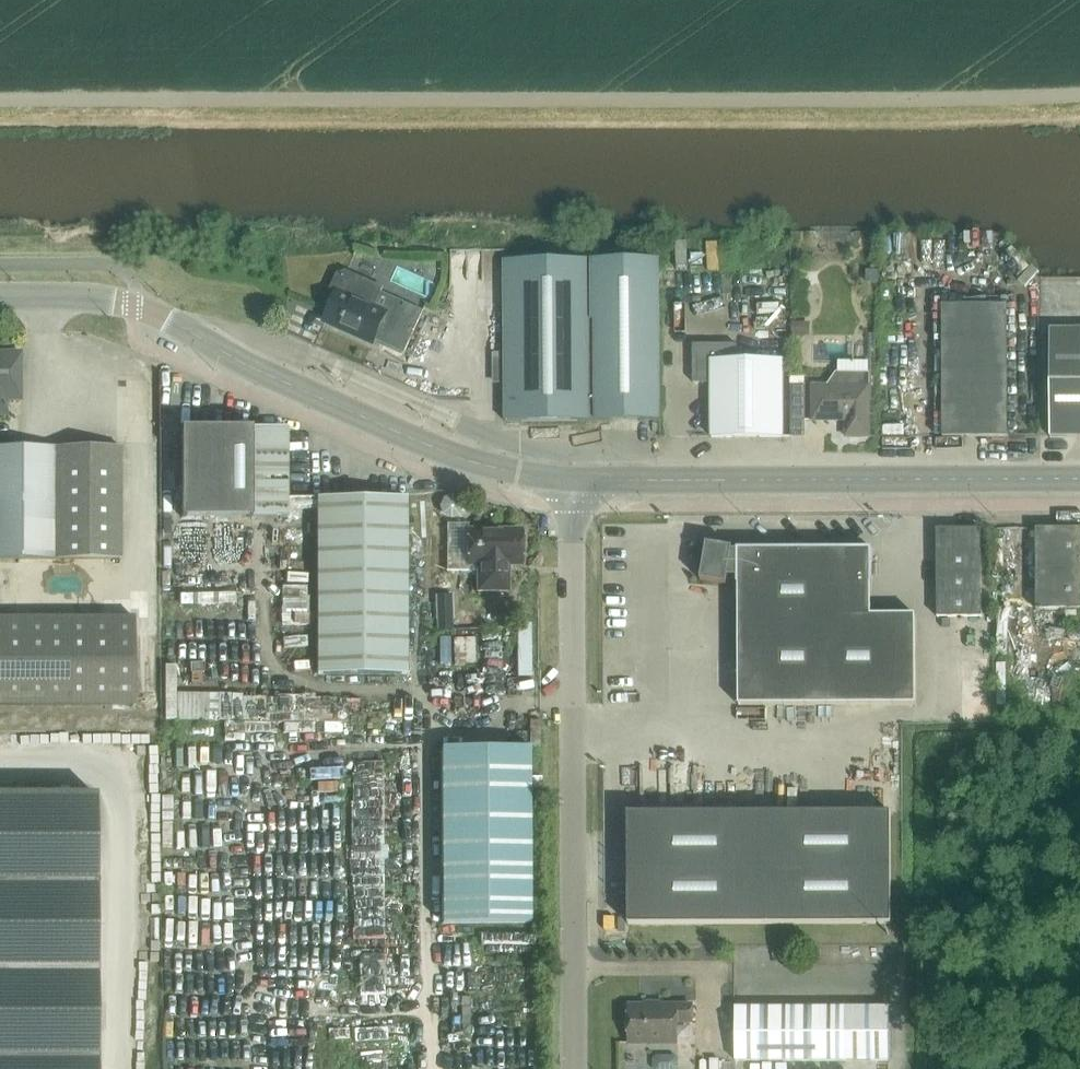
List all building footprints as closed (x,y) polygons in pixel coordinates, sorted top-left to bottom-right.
[(505,422),(658,420),(657,260),(503,261),(505,422)] [(447,285),(465,285),(465,272),(446,272),(447,285)] [(383,311),(373,306),(380,290),(343,274),(336,276),(330,289),(335,292),(321,322),(370,344),(371,341),(380,345),(383,353),(392,357),(400,355),(401,355),(421,312),(389,298),(383,311)] [(941,437),(1007,436),(1006,305),(940,306),(941,437)] [(801,322),(802,310),(785,310),(785,322),(801,322)] [(1079,436),(1079,331),(1049,331),(1049,436),(1079,436)] [(410,342),(398,384),(423,391),(435,349),(410,342)] [(782,437),(782,359),(736,359),(736,344),(692,345),(692,383),(710,383),(710,438),(782,437)] [(6,400),(20,400),(20,352),(0,352),(0,415),(6,415),(6,400)] [(868,437),(867,385),(867,372),(835,372),(826,386),(812,386),(812,421),(845,420),(845,437),(868,437)] [(152,409),(153,379),(132,379),(132,409),(152,409)] [(804,437),(803,385),(789,386),(790,437),(804,437)] [(179,519),(249,519),(284,519),(284,429),(179,429),(179,519)] [(55,559),(122,559),(121,446),(0,447),(0,559),(55,559)] [(405,498),(316,498),(317,676),(406,676),(405,498)] [(980,529),(937,530),(936,530),(938,618),(982,617),(980,529)] [(1036,529),(1036,610),(1079,610),(1079,529),(1036,529)] [(506,564),(518,564),(518,531),(466,531),(466,564),(474,564),(474,592),(506,592),(506,564)] [(871,550),(733,551),(734,548),(708,543),(701,580),(727,585),(728,577),(739,577),(739,705),(916,705),(916,615),(871,615),(871,550)] [(435,620),(454,621),(454,600),(435,599),(435,620)] [(72,706),(136,706),(136,617),(0,617),(0,706),(72,706)] [(527,629),(517,629),(517,655),(527,655),(527,629)] [(265,697),(180,698),(179,669),(167,669),(168,725),(266,724),(265,697)] [(528,748),(440,748),(440,924),(528,924),(528,748)] [(544,794),(544,803),(552,803),(552,794),(544,794)] [(97,796),(0,796),(0,1068),(98,1068),(97,796)] [(891,812),(628,813),(628,925),(891,924),(891,812)] [(628,1006),(628,1043),(676,1043),(676,1022),(692,1022),(692,1005),(628,1006)] [(735,1061),(845,1061),(888,1061),(888,1007),(735,1007),(735,1061)]
